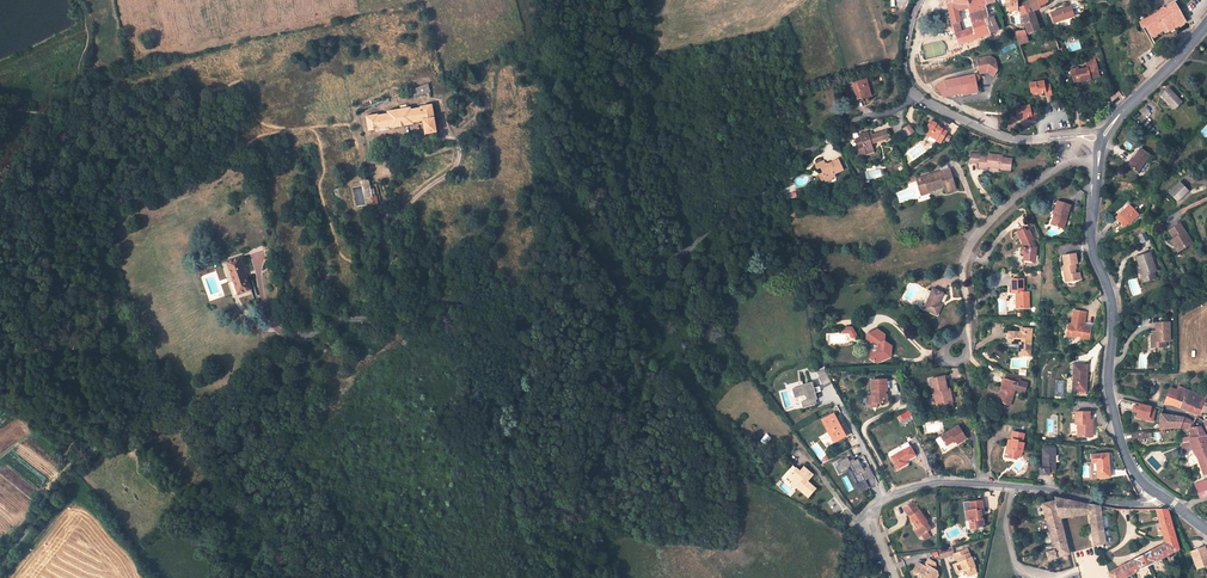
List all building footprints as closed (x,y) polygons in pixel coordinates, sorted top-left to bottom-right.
[(947,0),(945,5),(948,7),(951,8),(952,23),(958,49),(965,47),(963,43),(998,31),(992,16),(988,18),(987,14),(985,4),(995,2),(995,1),(994,0),(946,0),(947,0)] [(1017,10),(1017,4),(1017,1),(1017,0),(1004,0),(1006,11),(1017,10)] [(1044,6),(1043,3),(1047,1),(1046,0),(1029,0),(1025,2),(1026,4),(1027,3),(1031,12),(1022,15),(1027,31),(1038,29),(1035,20),(1033,11),(1040,8),(1042,7),(1044,6)] [(1026,4),(1019,7),(1022,15),(1031,12),(1027,3),(1026,4)] [(1177,8),(1174,4),(1167,8),(1161,11),(1160,9),(1157,11),(1158,13),(1140,22),(1143,28),(1145,27),(1151,36),(1166,28),(1168,31),(1184,22),(1179,13),(1180,13),(1178,8),(1177,8)] [(1074,16),(1070,6),(1049,13),(1053,23),(1074,16)] [(1028,42),(1024,30),(1014,31),(1018,45),(1028,42)] [(1028,56),(1029,62),(1043,60),(1043,58),(1047,57),(1046,53),(1028,56)] [(998,70),(996,63),(995,60),(990,56),(976,59),(978,67),(985,65),(987,72),(998,70)] [(1086,67),(1077,69),(1076,67),(1069,69),(1071,77),(1076,76),(1077,81),(1089,79),(1088,77),(1098,75),(1095,63),(1085,65),(1086,67)] [(979,74),(987,72),(985,65),(978,67),(979,74)] [(1144,70),(1140,65),(1136,69),(1140,73),(1144,70)] [(975,84),(973,75),(949,79),(952,95),(962,93),(961,87),(975,84)] [(852,81),(856,100),(871,96),(867,77),(852,81)] [(1044,84),(1043,80),(1029,84),(1031,92),(1034,95),(1046,92),(1046,94),(1052,93),(1049,83),(1044,84)] [(428,83),(373,104),(368,105),(369,110),(373,109),(430,88),(428,83)] [(1181,102),(1168,88),(1161,95),(1169,103),(1174,108),(1181,102)] [(1118,95),(1120,94),(1118,91),(1110,97),(1111,101),(1118,95)] [(1169,103),(1161,95),(1159,96),(1167,105),(1169,103)] [(374,114),(367,116),(369,130),(375,129),(391,127),(391,128),(415,124),(414,123),(424,121),(427,134),(437,132),(432,105),(421,107),(422,108),(411,110),(411,108),(388,112),(388,113),(378,115),(378,114),(374,114)] [(1033,110),(1032,106),(1017,109),(1019,117),(1023,121),(1035,118),(1035,120),(1041,119),(1038,109),(1033,110)] [(937,127),(933,125),(934,124),(928,120),(923,131),(928,134),(927,136),(934,140),(935,140),(935,138),(939,141),(944,132),(936,128),(937,127)] [(909,125),(902,130),(908,138),(915,132),(909,125)] [(861,139),(856,141),(858,147),(855,148),(858,157),(865,155),(865,152),(874,149),(872,144),(890,138),(887,129),(873,134),(869,135),(868,132),(868,131),(859,134),(860,137),(861,139)] [(1150,155),(1140,148),(1134,157),(1135,158),(1129,166),(1138,172),(1150,155)] [(979,168),(988,169),(988,167),(1000,168),(1000,169),(1010,170),(1011,158),(1002,157),(1002,156),(988,154),(987,157),(980,156),(980,154),(971,154),(970,163),(979,163),(979,168)] [(1135,158),(1134,157),(1132,156),(1126,164),(1129,166),(1135,158)] [(824,163),(814,167),(816,172),(820,170),(822,175),(817,177),(819,182),(823,180),(825,183),(830,180),(834,179),(833,176),(843,172),(839,162),(825,167),(824,163)] [(925,178),(917,181),(921,195),(929,192),(929,191),(944,187),(946,193),(956,190),(950,169),(924,177),(925,178)] [(1188,191),(1179,181),(1168,193),(1177,202),(1188,191)] [(1070,205),(1058,201),(1054,211),(1057,212),(1053,224),(1063,228),(1070,205)] [(1139,214),(1129,204),(1115,217),(1123,226),(1128,222),(1129,224),(1139,214)] [(1191,242),(1179,224),(1168,231),(1180,249),(1191,242)] [(1025,228),(1017,232),(1023,244),(1024,244),(1025,247),(1021,248),(1021,249),(1020,250),(1020,251),(1021,253),(1022,254),(1024,254),(1024,260),(1035,261),(1037,247),(1033,247),(1032,240),(1034,239),(1029,230),(1026,231),(1025,228)] [(257,229),(242,233),(248,251),(262,246),(257,229)] [(1177,251),(1180,249),(1173,239),(1170,240),(1177,251)] [(1155,271),(1149,253),(1136,257),(1142,276),(1152,273),(1155,271)] [(1075,254),(1063,256),(1065,266),(1063,267),(1064,272),(1067,271),(1068,281),(1080,279),(1079,273),(1075,273),(1073,266),(1075,265),(1074,263),(1077,263),(1075,254)] [(240,257),(227,261),(232,276),(234,275),(240,293),(251,289),(240,257)] [(1024,292),(1023,279),(1023,270),(1010,271),(1011,279),(1012,293),(1016,293),(1016,308),(1029,308),(1028,292),(1024,292)] [(1152,273),(1142,276),(1141,276),(1143,283),(1155,279),(1152,273)] [(234,275),(232,276),(238,294),(240,293),(234,275)] [(942,293),(933,288),(923,309),(937,315),(941,305),(937,304),(942,293)] [(1085,312),(1073,310),(1070,324),(1068,323),(1066,331),(1069,331),(1068,336),(1075,337),(1076,336),(1080,336),(1080,338),(1088,339),(1090,330),(1082,329),(1085,312)] [(1168,321),(1153,322),(1154,331),(1154,334),(1151,335),(1149,335),(1149,340),(1153,340),(1153,346),(1164,346),(1164,340),(1168,340),(1168,321)] [(851,327),(844,327),(842,332),(848,332),(851,336),(853,335),(854,337),(856,334),(851,327)] [(877,328),(866,333),(865,340),(868,343),(873,341),(877,344),(876,346),(876,350),(872,352),(871,359),(875,362),(880,359),(881,361),(886,358),(887,350),(891,350),(892,346),(884,340),(885,334),(877,328)] [(1021,332),(1011,332),(1010,341),(1019,341),(1018,354),(1029,355),(1031,334),(1028,334),(1028,329),(1021,329),(1021,332)] [(868,357),(871,359),(872,352),(876,350),(876,346),(869,349),(868,357)] [(1087,365),(1074,364),(1073,382),(1075,382),(1075,391),(1086,392),(1087,365)] [(812,382),(792,388),(794,397),(805,394),(806,399),(801,401),(802,407),(816,403),(813,392),(820,391),(819,388),(823,387),(831,383),(825,372),(817,376),(823,384),(814,387),(812,382)] [(944,376),(930,379),(933,392),(936,391),(939,405),(947,403),(953,402),(950,388),(947,389),(944,376)] [(1016,382),(1004,379),(1001,389),(1003,390),(1000,402),(1010,405),(1016,382)] [(887,380),(874,380),(874,394),(878,394),(877,403),(887,403),(887,395),(885,395),(885,391),(886,391),(887,380)] [(1204,403),(1205,397),(1178,387),(1177,390),(1170,388),(1164,404),(1165,404),(1173,405),(1201,416),(1201,412),(1204,403)] [(1135,419),(1154,422),(1156,405),(1138,402),(1138,405),(1132,404),(1131,410),(1137,411),(1135,419)] [(907,412),(897,416),(899,420),(909,416),(907,412)] [(1089,412),(1076,412),(1075,423),(1080,423),(1080,436),(1093,436),(1093,427),(1091,427),(1091,424),(1093,424),(1093,420),(1089,420),(1089,412)] [(821,419),(834,442),(845,436),(843,432),(840,427),(833,413),(821,419)] [(1182,422),(1184,417),(1161,413),(1160,416),(1159,429),(1180,427),(1182,422)] [(1194,426),(1191,427),(1191,429),(1192,437),(1204,436),(1206,436),(1200,428),(1199,425),(1194,426)] [(958,426),(936,439),(942,448),(955,440),(957,443),(966,438),(958,426)] [(1023,433),(1012,431),(1010,440),(1007,440),(1005,449),(1008,450),(1007,453),(1010,454),(1009,458),(1016,460),(1017,455),(1018,452),(1021,452),(1023,443),(1021,443),(1023,433)] [(1147,432),(1132,433),(1133,440),(1147,438),(1147,432)] [(1192,438),(1189,439),(1190,441),(1181,442),(1183,448),(1184,452),(1193,449),(1193,451),(1206,444),(1204,436),(1192,437),(1192,438)] [(1203,474),(1206,473),(1206,444),(1193,451),(1198,458),(1203,474)] [(910,446),(890,456),(897,468),(907,463),(905,460),(915,455),(910,446)] [(1055,449),(1043,449),(1043,468),(1040,468),(1040,474),(1048,474),(1048,471),(1054,471),(1055,449)] [(1108,452),(1091,454),(1092,462),(1096,462),(1097,478),(1110,477),(1108,452)] [(858,457),(854,459),(853,457),(849,460),(847,456),(837,461),(839,465),(835,466),(839,473),(847,469),(859,491),(868,486),(865,479),(874,475),(868,464),(863,467),(858,457)] [(796,467),(787,477),(792,481),(793,480),(798,485),(796,488),(808,497),(816,488),(807,480),(813,474),(804,466),(800,471),(796,467)] [(1204,492),(1201,482),(1195,484),(1198,494),(1204,492)] [(1046,552),(1048,559),(1069,553),(1060,516),(1065,516),(1089,513),(1088,504),(1085,503),(1079,501),(1056,497),(1056,500),(1043,503),(1047,522),(1054,549),(1046,552)] [(965,510),(967,520),(969,520),(970,528),(977,527),(977,524),(980,524),(980,525),(984,524),(982,514),(985,514),(984,509),(982,510),(981,500),(969,502),(970,510),(965,510)] [(910,510),(909,511),(912,516),(911,517),(914,522),(916,521),(920,526),(917,528),(917,531),(919,534),(922,535),(931,528),(927,522),(928,521),(917,505),(914,502),(907,505),(910,510)] [(1088,503),(1088,504),(1089,513),(1094,546),(1106,543),(1100,506),(1088,503)] [(1109,571),(1111,575),(1112,577),(1123,577),(1179,548),(1168,509),(1156,509),(1158,517),(1166,543),(1109,571)] [(912,516),(909,511),(908,511),(906,513),(912,523),(914,522),(911,517),(912,516)] [(939,549),(941,558),(953,553),(955,552),(952,545),(939,549)] [(1191,551),(1197,568),(1206,565),(1206,554),(1204,546),(1191,551)] [(959,561),(963,570),(966,569),(968,573),(977,569),(975,565),(976,564),(972,555),(971,556),(967,547),(955,552),(957,557),(959,556),(961,560),(959,561)] [(924,576),(925,577),(936,577),(938,575),(938,571),(935,569),(936,567),(935,563),(930,559),(926,565),(928,566),(926,568),(919,563),(917,564),(913,570),(917,573),(919,573),(924,576)] [(963,570),(959,561),(954,563),(957,572),(963,570)]
